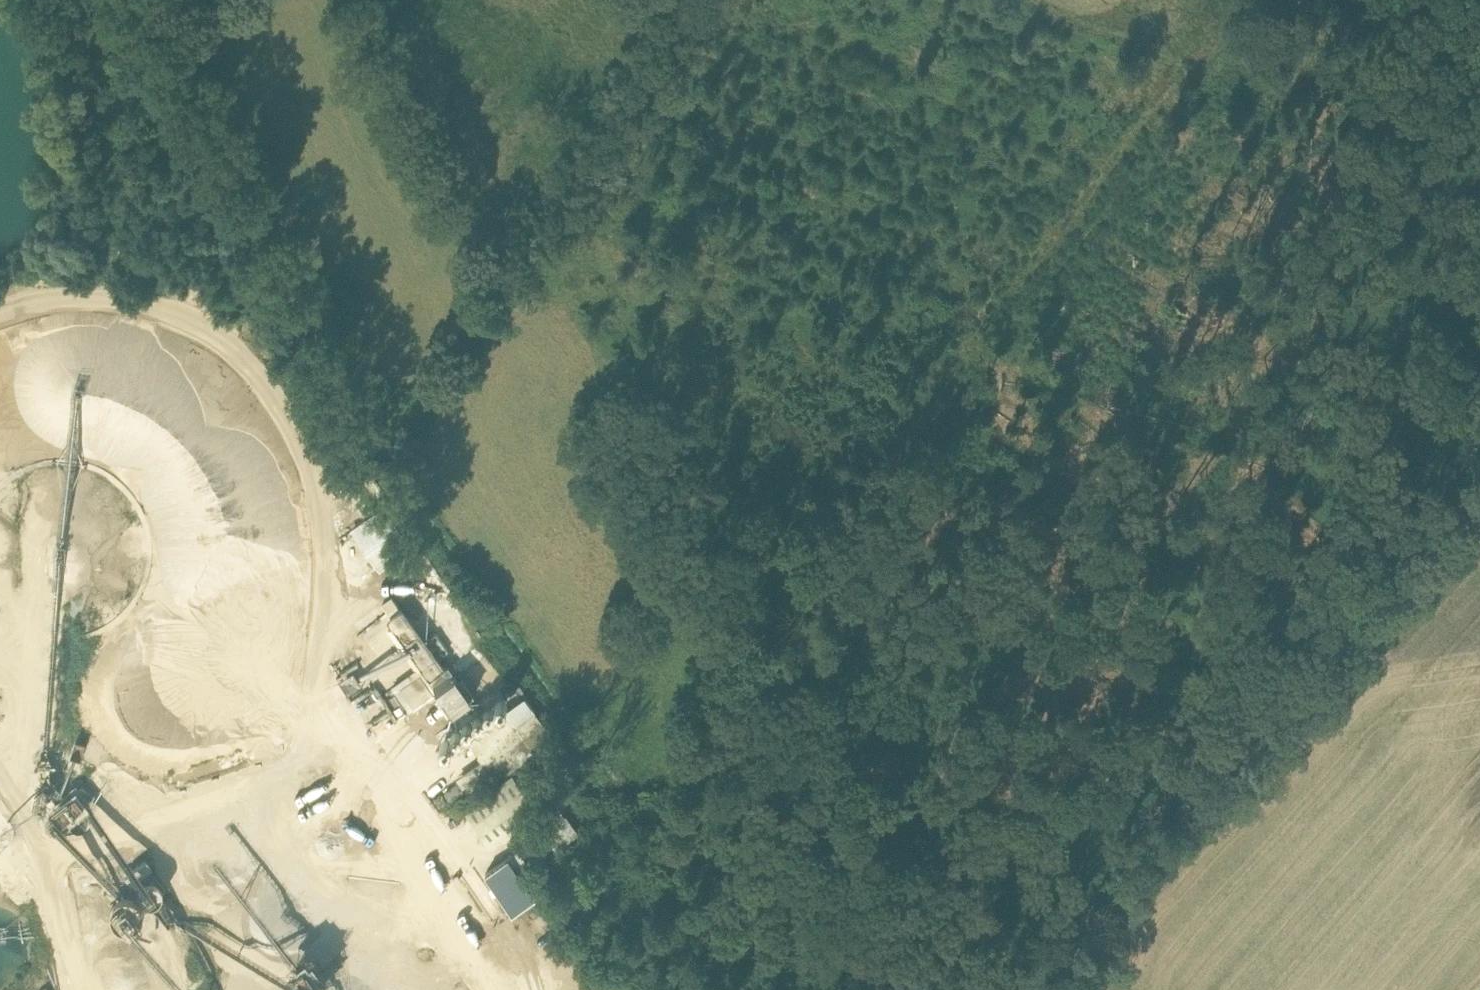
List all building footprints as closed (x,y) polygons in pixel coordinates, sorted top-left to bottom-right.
[(359,658),(335,675),(373,731),(426,695),(443,719),(466,704),(399,606),(348,641),(359,658)] [(518,695),(501,708),(516,727),(533,713),(518,695)] [(95,740),(86,736),(79,751),(88,755),(95,740)] [(87,760),(82,756),(64,779),(69,783),(87,760)] [(485,767),(452,792),(460,802),(493,777),(485,767)] [(51,785),(59,794),(67,788),(60,778),(51,785)] [(92,803),(84,791),(61,807),(69,819),(92,803)] [(436,791),(426,799),(433,809),(444,801),(436,791)] [(98,827),(100,823),(100,818),(99,814),(96,811),(93,810),(89,809),(85,810),(81,812),(79,815),(78,820),(79,824),(80,827),(83,830),(87,831),(91,831),(95,829),(98,827)] [(101,809),(103,823),(148,879),(152,874),(101,809)] [(126,893),(58,812),(53,815),(118,899),(126,893)] [(536,896),(509,856),(486,871),(513,911),(536,896)] [(309,952),(232,857),(224,860),(302,958),(309,952)] [(170,878),(166,876),(160,876),(156,877),(153,879),(150,882),(149,887),(149,892),(151,896),(155,900),(159,902),(166,902),(170,900),(173,897),(175,892),(175,888),(174,883),(170,878)] [(155,906),(139,888),(119,906),(135,923),(155,906)] [(186,913),(177,900),(165,908),(174,921),(186,913)] [(301,961),(193,912),(188,922),(297,971),(301,961)] [(321,955),(302,970),(319,989),(332,989),(343,981),(321,955)]
